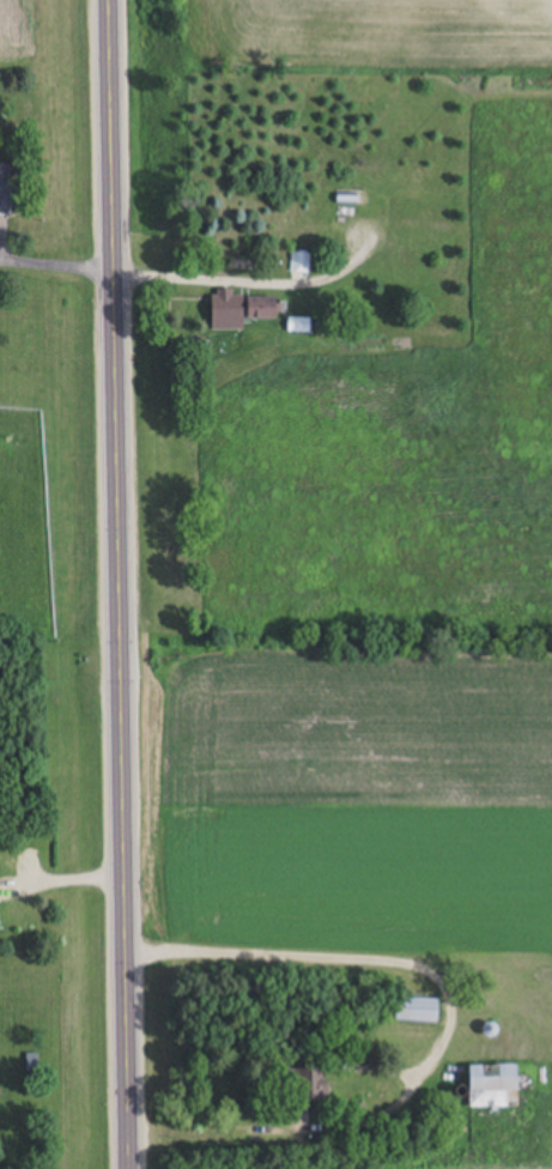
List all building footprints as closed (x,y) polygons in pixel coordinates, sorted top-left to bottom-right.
[(12,165),(0,165),(0,215),(12,215),(12,165)] [(365,206),(365,197),(351,197),(351,206),(365,206)] [(292,274),(309,274),(309,256),(292,256),(292,274)] [(247,299),(247,322),(280,322),(280,299),(247,299)] [(403,999),(403,1023),(438,1023),(438,999),(403,999)] [(470,1109),(518,1109),(518,1065),(470,1065),(470,1109)] [(328,1101),(328,1070),(291,1070),(291,1101),(328,1101)]
